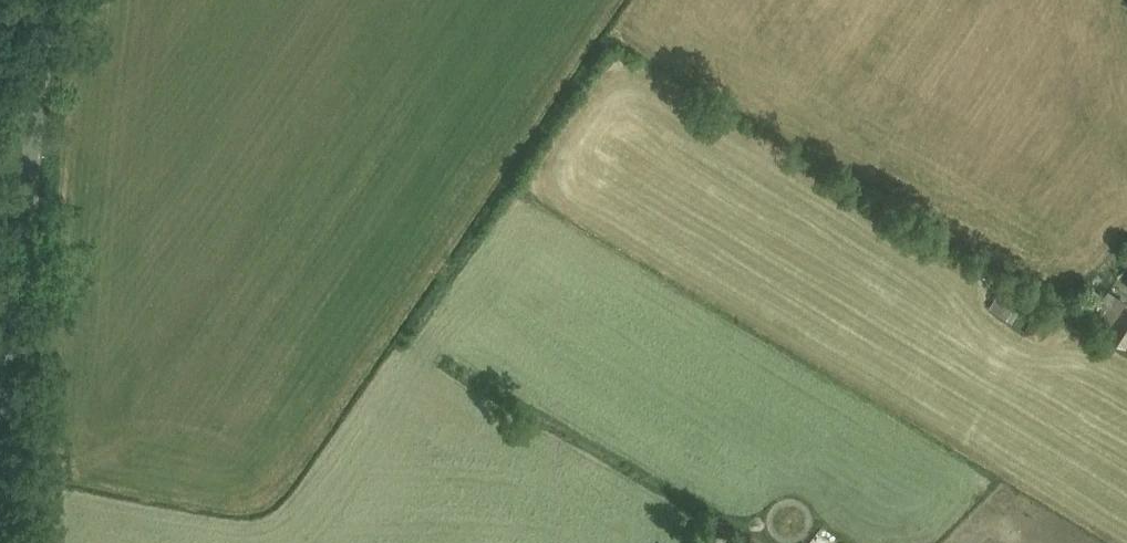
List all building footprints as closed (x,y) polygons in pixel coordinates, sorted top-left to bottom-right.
[(1011,321),(1028,293),(1006,279),(989,307),(1011,321)] [(1126,344),(1126,307),(1124,306),(1105,333),(1125,347),(1126,344)]
